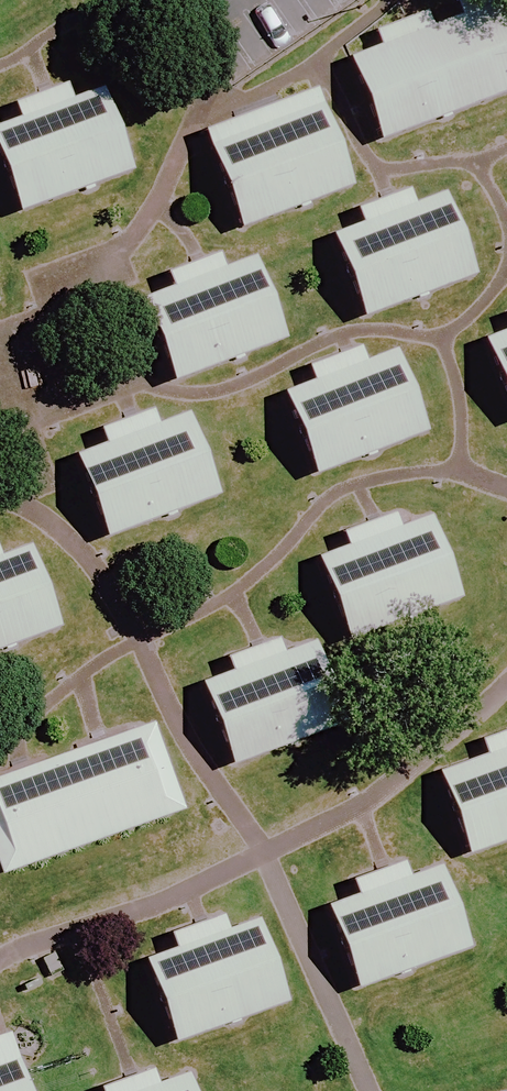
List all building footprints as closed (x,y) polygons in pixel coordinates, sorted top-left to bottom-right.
[(506,95),(506,0),(403,38),(352,57),(382,141),(506,95)] [(134,168),(103,83),(53,102),(0,121),(0,156),(20,210),(134,168)] [(241,227),(355,185),(318,86),(204,128),(241,227)] [(364,316),(477,273),(446,189),(390,210),(332,231),(364,316)] [(175,380),(287,338),(255,253),(203,272),(143,295),(175,380)] [(484,335),(506,395),(506,326),(484,335)] [(316,474),(429,432),(397,347),(352,363),(284,389),(316,474)] [(108,536),(223,493),(191,409),(136,430),(76,452),(108,536)] [(351,641),(464,596),(431,512),(381,532),(318,557),(351,641)] [(61,626),(32,544),(0,555),(0,647),(61,626)] [(232,765),(348,722),(317,638),(265,656),(201,680),(232,765)] [(187,810),(155,721),(99,741),(22,768),(0,776),(0,870),(2,876),(187,810)] [(506,839),(506,745),(440,770),(470,852),(506,839)] [(359,987),(474,945),(443,862),(388,882),(328,903),(359,987)] [(177,1042),(293,999),(261,915),(208,934),(145,957),(177,1042)] [(12,1026),(0,1030),(0,1090),(35,1090),(12,1026)] [(191,1070),(136,1089),(130,1090),(198,1090),(191,1070)]
